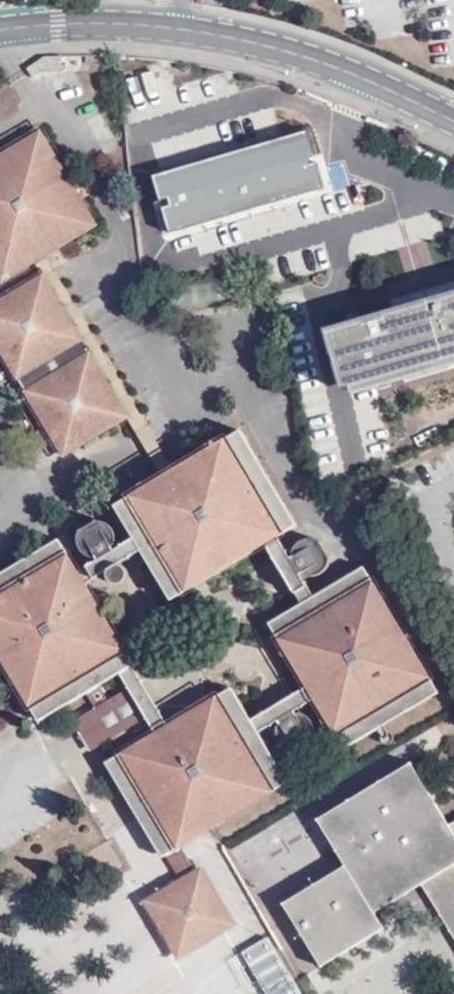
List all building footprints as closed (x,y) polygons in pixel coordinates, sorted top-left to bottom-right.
[(63,56),(41,57),(41,59),(29,68),(34,77),(43,72),(64,70),(63,56)] [(36,262),(47,256),(97,225),(41,132),(0,156),(0,275),(4,281),(36,262)] [(255,223),(246,191),(229,135),(168,152),(199,256),(260,238),(255,223)] [(252,189),(246,191),(255,223),(261,221),(252,189)] [(334,230),(339,228),(332,205),(328,206),(329,214),(334,230)] [(280,227),(329,214),(328,206),(277,221),(282,238),(280,227)] [(47,256),(36,262),(45,275),(129,417),(127,418),(163,477),(175,469),(116,371),(47,256)] [(45,275),(0,301),(0,348),(64,456),(127,418),(129,417),(45,275)] [(447,360),(453,358),(453,348),(369,372),(357,328),(453,300),(453,292),(326,329),(343,389),(447,360)] [(453,348),(453,300),(357,328),(369,372),(453,348)] [(241,430),(175,469),(163,477),(116,506),(134,537),(143,550),(172,600),(266,544),(279,536),(297,525),(241,430)] [(96,561),(115,550),(113,545),(116,536),(110,525),(100,521),(78,535),(79,548),(84,555),(96,561)] [(293,561),(279,536),(266,544),(302,604),(314,596),(301,574),(293,561)] [(143,550),(134,537),(115,550),(96,561),(78,571),(86,585),(108,571),(120,564),(143,550)] [(132,666),(134,665),(86,585),(78,571),(59,539),(0,575),(0,654),(40,721),(121,673),(132,666)] [(295,550),(293,561),(301,574),(311,576),(320,575),(327,567),(330,557),(319,541),(309,539),(301,542),(295,550)] [(128,570),(120,564),(108,571),(110,582),(116,586),(123,587),(130,578),(128,570)] [(314,596),(302,604),(270,623),(307,686),(315,700),(344,748),(439,692),(365,567),(314,596)] [(156,734),(168,726),(132,666),(121,673),(130,688),(147,718),(156,734)] [(315,700),(307,686),(251,720),(259,733),(279,721),(294,712),(315,700)] [(259,733),(251,720),(232,687),(168,726),(156,734),(106,762),(163,858),(166,856),(182,846),(288,783),(259,733)] [(90,752),(147,718),(130,688),(73,722),(90,752)] [(308,716),(294,712),(279,721),(276,736),(281,746),(293,752),(315,739),(315,726),(308,716)] [(421,886),(453,866),(453,833),(449,825),(411,762),(317,819),(345,866),(347,867),(375,913),(421,886)] [(196,869),(182,846),(166,856),(180,879),(196,869)] [(203,864),(196,869),(180,879),(144,901),(179,960),(239,924),(203,864)] [(385,929),(375,913),(347,867),(345,866),(283,905),(321,968),(385,929)] [(421,886),(453,938),(453,866),(421,886)] [(268,993),(300,993),(267,937),(243,951),(268,993)]
